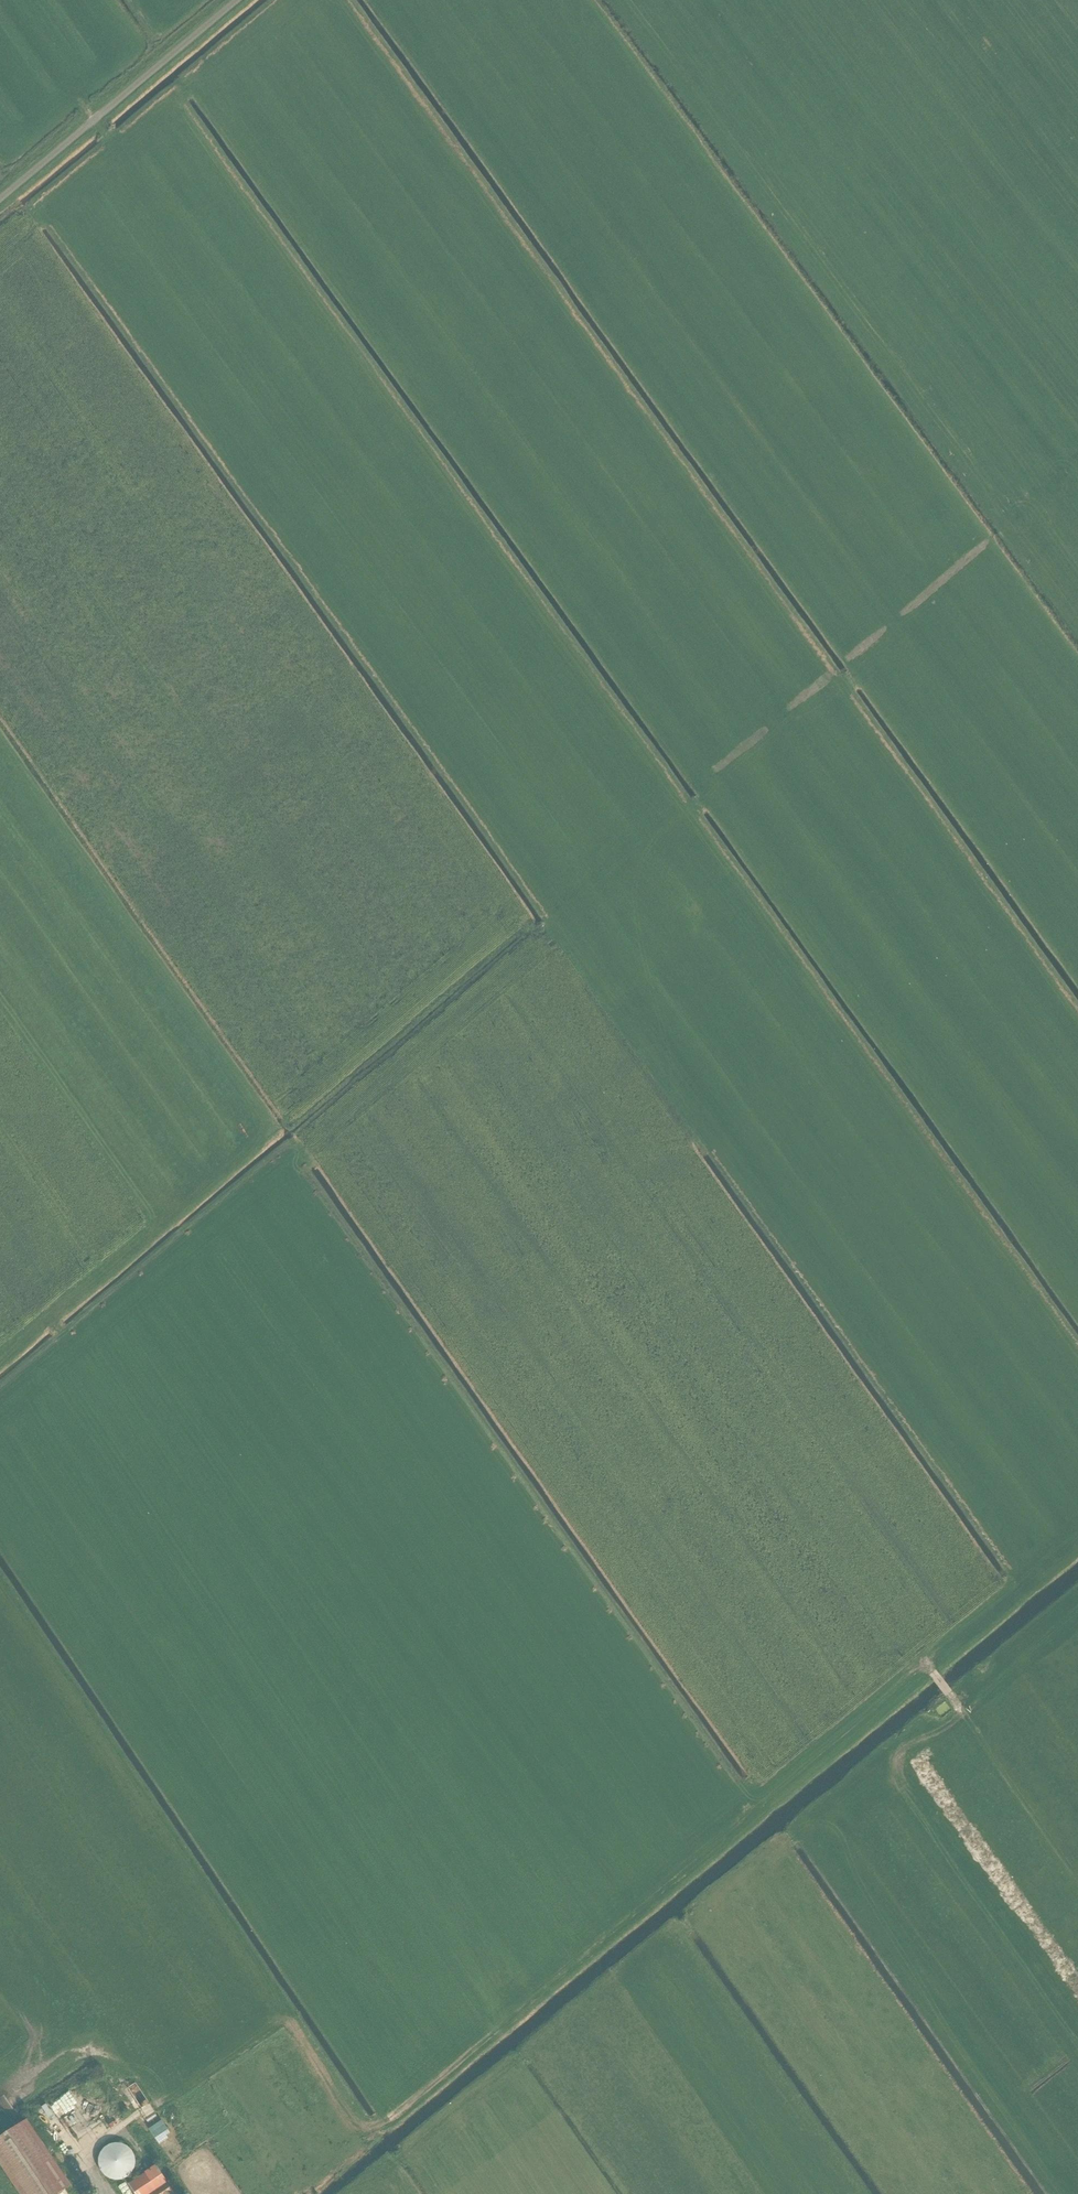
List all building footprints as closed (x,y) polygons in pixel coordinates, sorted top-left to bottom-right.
[(94,166),(103,159),(97,151),(88,158),(94,166)] [(941,1713),(950,1708),(946,1703),(937,1708),(941,1713)] [(128,2074),(134,2069),(123,2055),(117,2059),(128,2074)] [(100,2085),(67,2102),(70,2108),(72,2107),(84,2130),(87,2128),(90,2133),(102,2127),(95,2114),(110,2106),(100,2085)] [(19,2193),(59,2193),(71,2186),(27,2120),(0,2138),(0,2166),(19,2193)] [(150,2131),(159,2144),(168,2138),(167,2135),(170,2133),(163,2122),(150,2131)] [(135,2163),(135,2160),(134,2156),(133,2153),(131,2150),(128,2147),(125,2145),(122,2144),(118,2144),(114,2144),(111,2144),(107,2146),(104,2148),(102,2151),(100,2154),(99,2157),(98,2161),(98,2165),(99,2168),(101,2171),(103,2174),(105,2177),(108,2179),(112,2180),(115,2181),(119,2181),(123,2180),(126,2178),(129,2176),(131,2173),(133,2170),(135,2167),(135,2163)] [(174,2192),(157,2166),(129,2184),(135,2193),(175,2193),(174,2192)]
